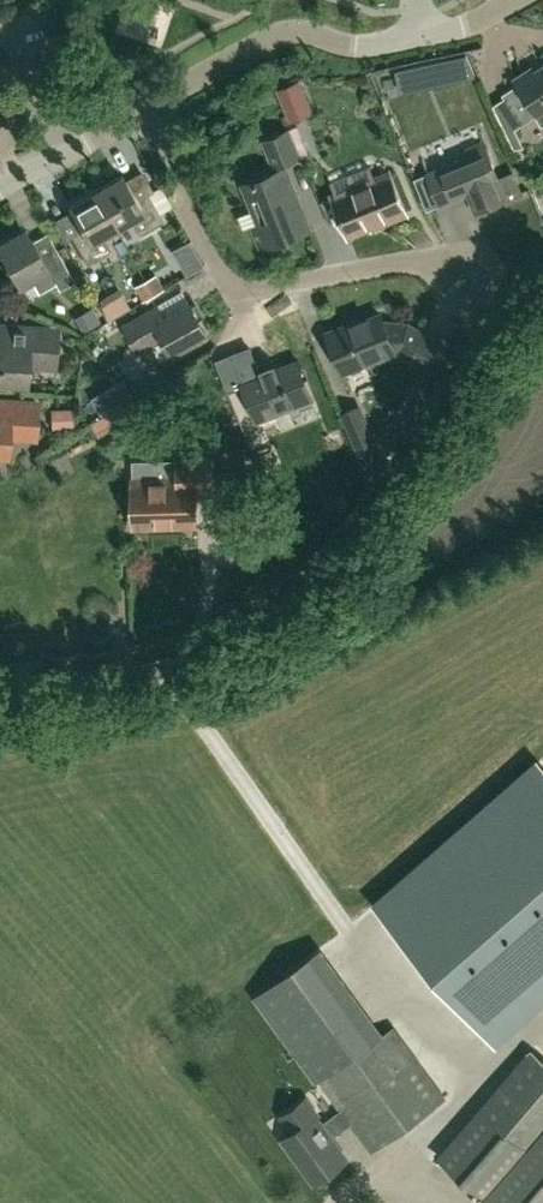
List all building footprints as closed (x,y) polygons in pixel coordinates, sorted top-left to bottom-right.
[(19,7),(23,18),(40,13),(36,1),(19,7)] [(454,78),(453,74),(473,70),(466,54),(397,69),(402,89),(454,78)] [(513,77),(517,83),(502,93),(522,123),(537,114),(542,122),(542,121),(542,64),(534,69),(531,65),(513,77)] [(277,87),(291,121),(313,112),(300,78),(277,87)] [(274,169),(302,157),(302,156),(290,127),(261,139),(274,169)] [(475,211),(506,198),(483,141),(466,147),(469,155),(427,172),(440,204),(467,192),(475,211)] [(350,174),(355,187),(333,196),(348,232),(383,218),(384,220),(404,211),(389,173),(375,178),(370,166),(350,174)] [(252,227),(260,248),(310,228),(286,167),(243,184),(259,224),(252,227)] [(94,190),(116,228),(129,220),(135,231),(136,232),(138,234),(140,234),(141,233),(163,222),(141,184),(130,190),(121,175),(94,190)] [(102,235),(116,228),(94,190),(68,205),(77,220),(65,226),(86,264),(106,253),(107,252),(108,251),(108,250),(109,249),(109,248),(108,246),(102,235)] [(32,241),(25,229),(0,244),(0,252),(19,285),(31,278),(39,291),(55,281),(59,289),(75,281),(56,249),(42,258),(32,241)] [(165,287),(157,273),(146,279),(154,293),(165,287)] [(154,293),(146,279),(135,285),(144,299),(154,293)] [(207,334),(190,304),(164,319),(157,306),(122,326),(137,351),(162,337),(171,354),(207,334)] [(347,324),(326,332),(342,372),(398,350),(425,365),(439,342),(408,323),(384,321),(381,314),(349,327),(347,324)] [(25,382),(26,364),(54,366),(56,335),(37,328),(0,325),(0,380),(25,382)] [(255,420),(314,397),(305,375),(304,376),(297,360),(261,374),(249,345),(231,352),(243,381),(241,382),(248,398),(246,399),(255,420)] [(178,378),(123,405),(132,424),(188,396),(178,378)] [(102,415),(109,411),(100,394),(93,398),(102,415)] [(5,454),(6,437),(34,439),(36,403),(0,400),(0,454),(5,454)] [(361,403),(340,412),(356,449),(377,440),(361,403)] [(173,497),(173,525),(196,525),(196,490),(211,489),(210,458),(177,459),(177,477),(178,497),(173,497)] [(178,497),(177,477),(154,478),(153,460),(132,461),(133,478),(132,478),(133,526),(173,525),(173,497),(178,497)] [(261,524),(252,465),(219,470),(229,529),(261,524)] [(537,762),(376,902),(497,1041),(542,1001),(542,768),(537,762)] [(314,1182),(347,1158),(332,1137),(351,1123),(371,1150),(445,1097),(393,1027),(342,1064),(363,1093),(322,1123),(317,1115),(319,1114),(306,1097),(281,1116),(293,1131),(283,1138),(314,1182)] [(533,1049),(438,1156),(492,1202),(542,1202),(542,1058),(533,1049)]
